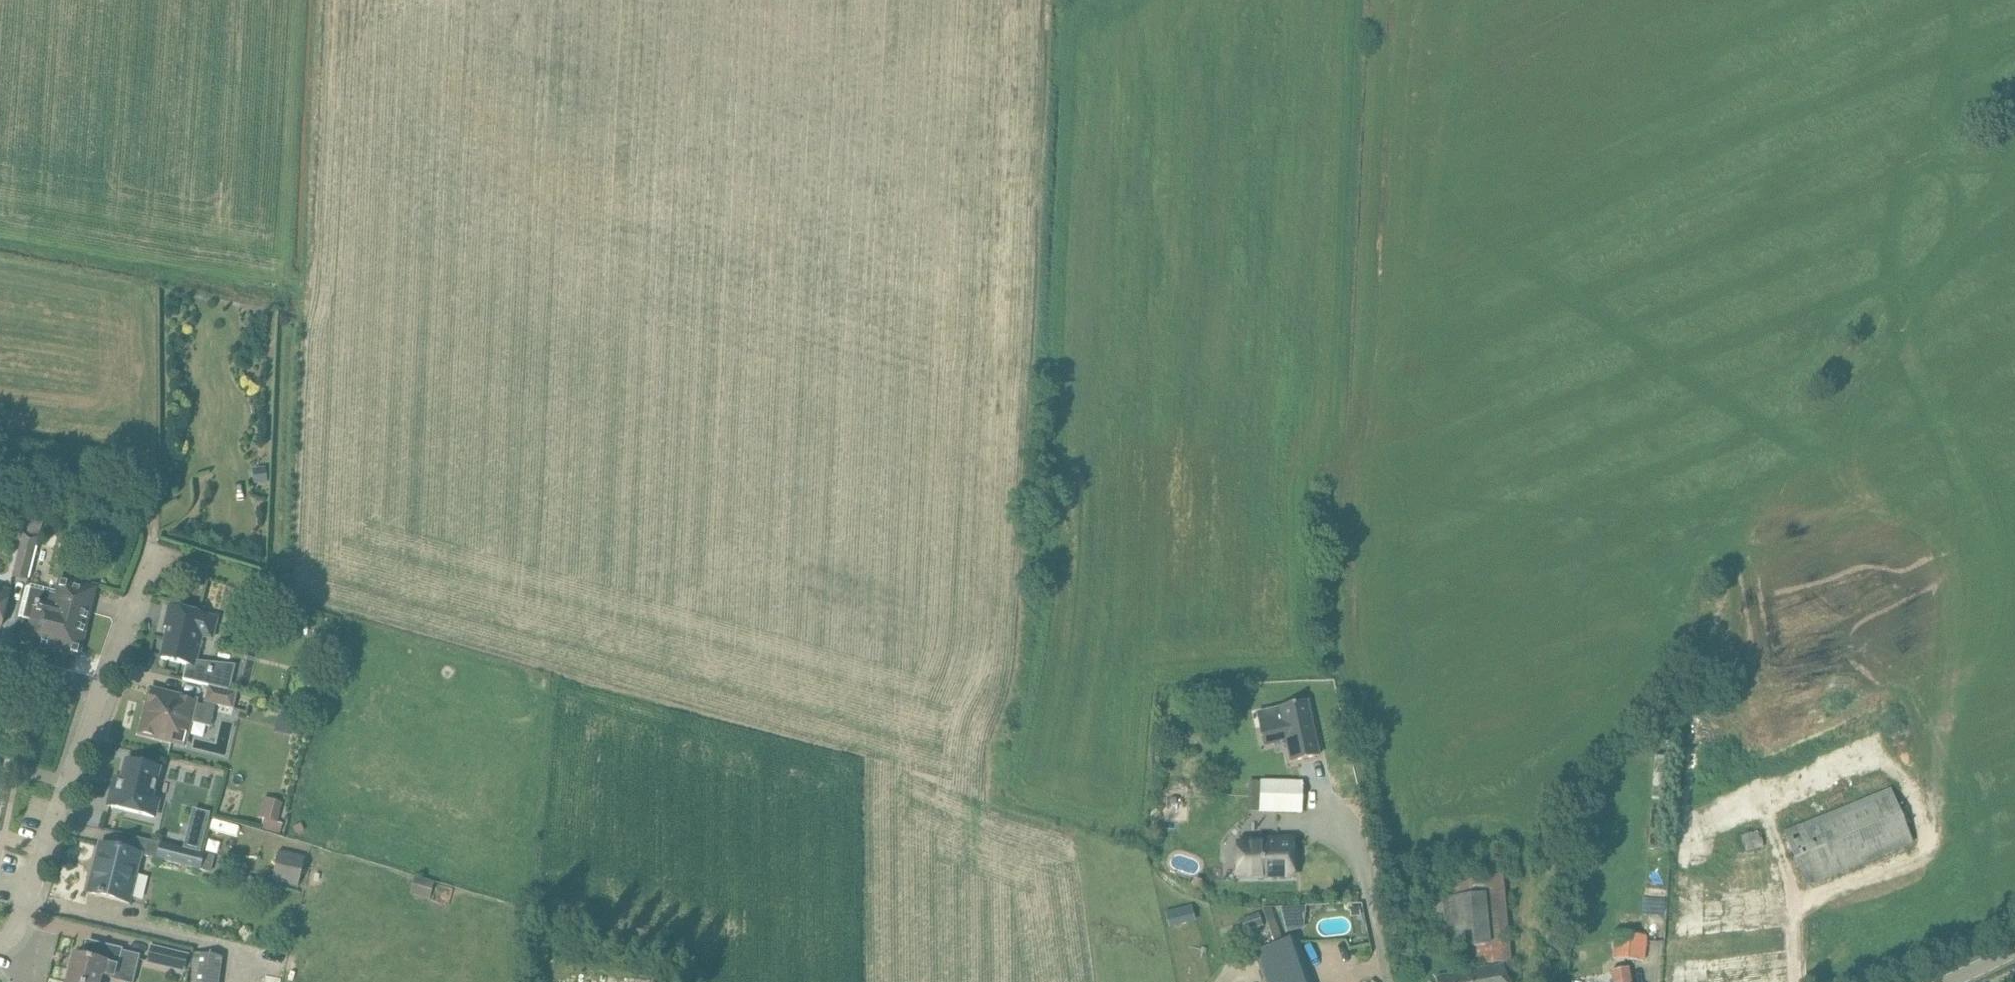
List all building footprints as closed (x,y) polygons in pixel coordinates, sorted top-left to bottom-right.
[(266,467),(257,468),(259,483),(268,482),(266,467)] [(3,512),(1,522),(17,526),(19,516),(3,512)] [(27,522),(24,534),(34,536),(38,519),(28,516),(27,522)] [(24,534),(13,576),(29,580),(40,538),(34,536),(24,534)] [(27,587),(20,617),(35,621),(31,640),(64,648),(76,651),(80,639),(91,591),(72,587),(63,584),(61,592),(31,585),(27,587)] [(1,627),(6,608),(10,592),(0,590),(0,627),(1,627)] [(169,628),(161,658),(181,663),(187,665),(183,680),(210,686),(228,690),(231,690),(236,665),(197,661),(203,636),(212,638),(217,618),(189,611),(170,607),(165,627),(169,628)] [(150,706),(144,732),(163,737),(171,739),(186,743),(188,732),(184,731),(187,721),(195,723),(206,726),(211,727),(216,705),(225,708),(232,709),(236,694),(229,692),(227,691),(228,690),(210,686),(205,703),(205,707),(191,703),(167,697),(168,693),(160,691),(148,698),(146,705),(150,706)] [(1282,723),(1260,728),(1264,746),(1286,741),(1291,762),(1319,756),(1307,703),(1279,709),(1282,723)] [(116,778),(109,806),(128,811),(153,817),(157,800),(152,799),(155,785),(169,788),(173,772),(159,769),(146,765),(127,761),(122,780),(116,778)] [(1261,781),(1260,812),(1302,813),(1303,782),(1261,781)] [(1833,813),(1784,833),(1806,886),(1912,843),(1891,790),(1833,813)] [(264,816),(261,828),(280,833),(284,824),(277,822),(283,803),(269,798),(264,816)] [(195,809),(185,849),(201,853),(211,813),(195,809)] [(1759,832),(1741,836),(1745,852),(1763,848),(1759,832)] [(1258,846),(1237,846),(1238,877),(1293,876),(1292,839),(1257,840),(1258,846)] [(100,844),(88,893),(91,894),(107,898),(128,903),(128,902),(140,854),(119,849),(100,844)] [(161,844),(157,860),(184,866),(199,870),(210,873),(215,857),(203,854),(188,851),(161,844)] [(279,852),(272,880),(300,887),(306,859),(282,852),(279,852)] [(1442,899),(1432,901),(1433,913),(1444,911),(1449,948),(1458,947),(1461,966),(1511,961),(1502,874),(1440,880),(1442,899)] [(416,877),(411,894),(430,900),(435,883),(416,877)] [(1677,899),(1679,922),(1726,920),(1725,896),(1677,899)] [(1351,908),(1352,916),(1360,915),(1359,907),(1351,908)] [(1259,914),(1241,920),(1245,933),(1264,927),(1259,914)] [(1616,933),(1613,958),(1643,961),(1646,936),(1616,933)] [(1255,953),(1265,981),(1310,981),(1294,939),(1284,943),(1275,946),(1255,953)] [(68,981),(69,981),(101,981),(102,976),(117,980),(120,967),(119,966),(123,951),(89,942),(85,958),(74,955),(68,981)] [(151,947),(147,964),(185,972),(188,956),(151,947)] [(1436,978),(1436,981),(1507,981),(1504,965),(1455,974),(1436,978)] [(1628,967),(1611,970),(1613,981),(1631,981),(1628,967)] [(1680,981),(1705,981),(1705,973),(1681,973),(1680,981)]
